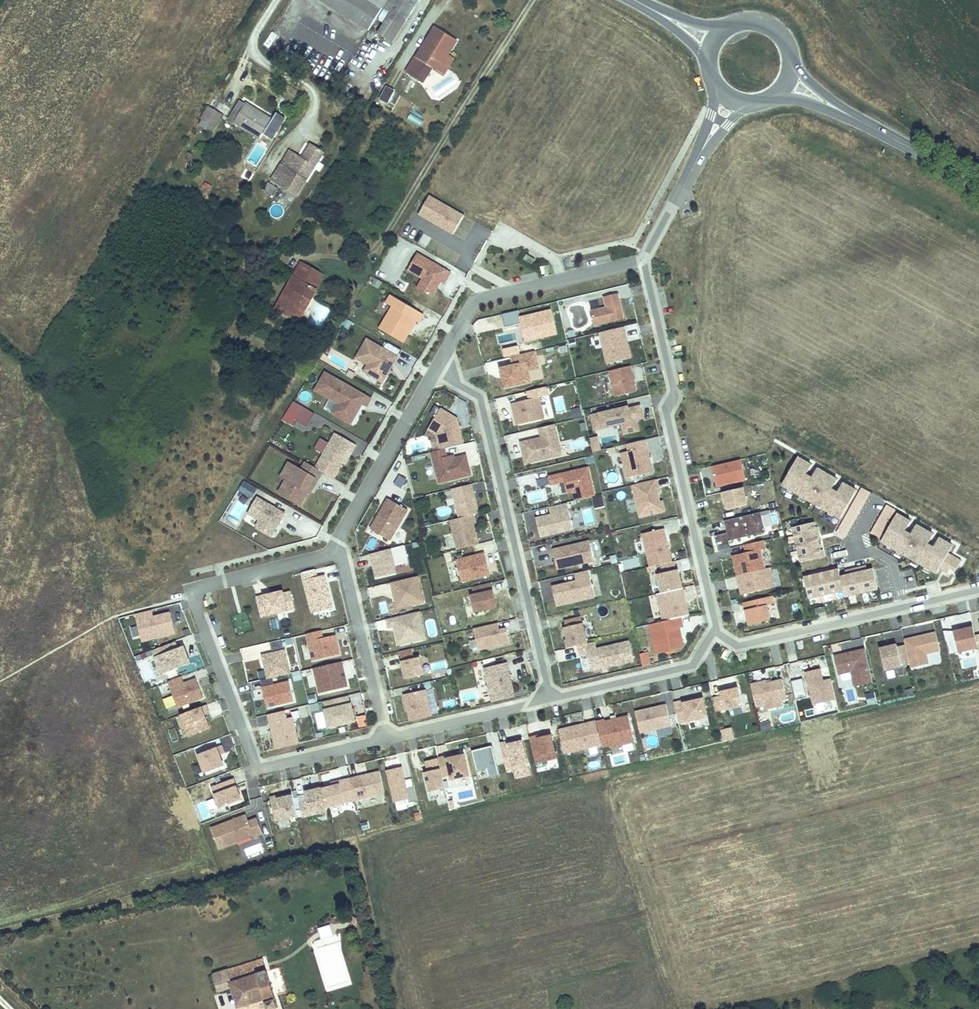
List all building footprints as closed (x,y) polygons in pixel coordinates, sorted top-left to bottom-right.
[(368,31),(383,5),(374,0),(316,0),(368,31)] [(383,5),(392,11),(378,34),(393,43),(419,0),(374,0),(383,5)] [(420,80),(427,68),(432,62),(435,63),(440,56),(444,58),(455,39),(434,27),(406,72),(420,80)] [(432,62),(427,68),(434,72),(444,58),(440,56),(435,63),(432,62)] [(387,98),(392,88),(384,83),(378,94),(387,98)] [(269,116),(243,100),(233,117),(259,133),(269,116)] [(210,104),(198,126),(208,132),(212,125),(215,126),(223,112),(210,104)] [(406,120),(420,126),(423,119),(409,113),(406,120)] [(295,154),(304,141),(302,140),(293,153),(295,154)] [(288,193),(316,149),(304,141),(295,154),(293,153),(283,147),(273,163),(281,168),(272,183),(288,193)] [(272,183),(281,168),(273,163),(263,177),(272,183)] [(450,233),(461,214),(426,194),(415,213),(450,233)] [(440,283),(447,272),(414,253),(404,269),(420,277),(414,287),(429,296),(437,281),(440,283)] [(528,264),(532,258),(523,253),(520,259),(528,264)] [(293,288),(287,285),(275,306),(292,315),(304,295),(312,300),(319,286),(311,281),(315,274),(299,265),(294,273),(300,276),(293,288)] [(294,273),(287,285),(293,288),(300,276),(294,273)] [(311,281),(319,286),(324,279),(315,274),(311,281)] [(375,286),(378,280),(372,277),(369,283),(375,286)] [(621,317),(615,292),(600,295),(603,305),(588,309),(592,324),(621,317)] [(416,322),(421,314),(388,294),(383,302),(389,306),(391,307),(384,318),(383,317),(376,328),(400,342),(405,334),(403,332),(411,319),(413,320),(416,322)] [(316,302),(309,317),(324,324),(331,310),(316,302)] [(384,318),(391,307),(389,306),(383,317),(384,318)] [(405,334),(413,320),(411,319),(403,332),(405,334)] [(628,357),(621,325),(597,331),(604,362),(628,357)] [(380,382),(398,349),(384,341),(380,347),(364,338),(353,357),(364,364),(372,368),(368,375),(380,382)] [(535,352),(509,355),(511,366),(499,368),(502,388),(529,385),(528,371),(538,370),(535,352)] [(368,375),(372,368),(364,364),(361,371),(368,375)] [(633,390),(627,365),(606,370),(612,395),(633,390)] [(349,378),(352,373),(346,370),(343,375),(349,378)] [(368,397),(322,372),(312,390),(335,403),(329,413),(345,422),(356,401),(359,403),(363,406),(368,397)] [(509,405),(516,430),(546,421),(538,396),(509,405)] [(302,406),(291,400),(284,413),(295,419),(302,406)] [(348,423),(359,403),(356,401),(345,422),(348,423)] [(633,418),(640,417),(637,405),(626,407),(625,405),(589,414),(592,428),(619,422),(621,432),(636,429),(633,418)] [(461,443),(454,418),(437,408),(425,429),(433,433),(437,449),(441,448),(461,443)] [(572,410),(573,418),(580,417),(579,408),(572,410)] [(292,424),(295,419),(284,413),(281,418),(292,424)] [(584,422),(578,423),(581,434),(587,432),(584,422)] [(559,454),(551,423),(536,427),(539,436),(539,439),(534,440),(533,438),(518,441),(523,462),(559,454)] [(340,463),(347,451),(349,453),(354,444),(334,433),(314,467),(321,471),(332,478),(340,463)] [(591,453),(600,451),(598,437),(589,439),(591,453)] [(650,471),(642,438),(624,442),(626,449),(618,451),(624,477),(650,471)] [(569,450),(586,448),(585,439),(568,441),(569,450)] [(468,474),(463,454),(451,457),(450,453),(443,455),(441,448),(437,449),(429,451),(436,482),(468,474)] [(342,464),(349,453),(347,451),(340,463),(342,464)] [(743,478),(738,458),(709,465),(713,485),(743,478)] [(846,541),(870,492),(860,488),(859,490),(795,458),(780,490),(839,519),(832,534),(846,541)] [(305,492),(314,477),(316,479),(321,471),(314,467),(303,461),(299,468),(292,464),(284,480),(276,492),(298,505),(305,492)] [(284,480),(292,464),(287,461),(278,477),(284,480)] [(592,494),(586,466),(546,475),(548,483),(562,479),(565,491),(571,490),(573,499),(592,494)] [(261,482),(270,483),(271,475),(262,474),(261,482)] [(394,486),(401,489),(406,480),(399,476),(394,486)] [(308,494),(316,479),(314,477),(305,492),(308,494)] [(657,500),(654,486),(656,486),(654,477),(630,483),(637,515),(662,510),(659,500),(657,500)] [(239,488),(253,496),(257,489),(243,481),(239,488)] [(477,512),(470,483),(449,488),(456,517),(471,513),(477,512)] [(745,504),(741,486),(718,491),(720,499),(722,498),(723,502),(725,508),(745,504)] [(594,509),(604,507),(602,496),(592,498),(594,509)] [(270,536),(283,513),(255,497),(246,513),(258,519),(254,527),(270,536)] [(388,539),(405,509),(386,498),(368,528),(388,539)] [(565,501),(547,505),(549,513),(533,517),(538,536),(571,528),(565,501)] [(867,536),(935,576),(953,546),(885,506),(867,536)] [(758,511),(722,519),(725,531),(712,534),(715,545),(727,542),(726,539),(763,531),(758,511)] [(476,543),(471,522),(473,522),(471,513),(456,517),(448,519),(455,548),(476,543)] [(793,544),(798,566),(823,559),(814,522),(786,529),(790,545),(793,544)] [(670,560),(662,527),(639,532),(647,565),(659,563),(670,560)] [(762,567),(757,548),(763,547),(761,538),(742,543),(744,550),(733,553),(734,557),(731,558),(735,573),(762,567)] [(592,559),(587,540),(550,548),(555,568),(592,559)] [(405,562),(401,545),(368,554),(374,577),(392,573),(390,566),(405,562)] [(459,580),(488,573),(482,552),(454,559),(459,580)] [(953,578),(961,559),(948,554),(940,573),(953,578)] [(670,560),(659,563),(661,571),(673,568),(671,560),(670,560)] [(808,605),(878,592),(873,563),(802,576),(808,605)] [(771,585),(767,566),(762,567),(735,573),(734,573),(736,581),(737,581),(738,584),(737,584),(739,593),(771,585)] [(574,579),(550,585),(554,605),(592,596),(586,568),(572,572),(574,579)] [(661,571),(655,573),(659,591),(680,586),(675,568),(673,568),(661,571)] [(333,608),(324,575),(317,577),(315,569),(300,573),(311,614),(333,608)] [(421,601),(415,575),(389,581),(395,607),(421,601)] [(713,583),(718,591),(727,585),(722,578),(713,583)] [(494,605),(489,581),(469,586),(471,594),(469,594),(473,610),(494,605)] [(686,614),(680,586),(659,591),(655,592),(661,620),(677,616),(686,614)] [(294,612),(291,591),(257,595),(259,616),(276,614),(277,620),(288,619),(287,613),(294,612)] [(768,618),(764,603),(771,601),(770,594),(741,601),(746,623),(768,618)] [(823,610),(822,604),(812,606),(814,612),(823,610)] [(597,614),(607,617),(609,608),(600,605),(597,614)] [(170,633),(166,617),(149,621),(146,610),(130,614),(137,641),(170,633)] [(421,637),(415,610),(383,618),(385,626),(390,625),(395,643),(421,637)] [(681,642),(677,626),(679,626),(677,616),(661,620),(647,623),(653,652),(678,646),(681,642)] [(508,641),(504,627),(497,629),(495,621),(471,627),(476,649),(508,641)] [(585,642),(580,622),(562,626),(565,638),(563,638),(565,646),(585,642)] [(972,633),(969,622),(962,624),(962,626),(951,629),(956,650),(975,646),(972,633)] [(335,653),(330,634),(318,637),(316,629),(301,633),(308,660),(335,653)] [(937,648),(933,630),(913,635),(914,638),(910,638),(910,636),(901,638),(902,643),(906,660),(908,666),(926,662),(923,651),(937,648)] [(184,647),(177,649),(175,642),(150,650),(160,677),(191,667),(184,647)] [(899,662),(895,645),(894,643),(877,647),(882,668),(899,664),(899,662)] [(906,660),(902,643),(895,645),(899,662),(906,660)] [(870,680),(862,647),(850,650),(850,652),(847,653),(846,651),(832,654),(836,672),(849,669),(852,684),(870,680)] [(286,673),(280,649),(257,654),(262,678),(286,673)] [(403,682),(423,679),(419,657),(413,658),(412,650),(398,652),(403,682)] [(641,667),(650,666),(648,652),(639,653),(641,667)] [(555,654),(548,656),(555,685),(562,684),(555,654)] [(930,664),(942,662),(940,654),(928,656),(930,664)] [(430,662),(430,671),(442,670),(442,676),(451,676),(449,660),(430,662)] [(343,685),(337,661),(309,667),(315,692),(343,685)] [(512,695),(504,661),(482,667),(490,700),(512,695)] [(511,681),(520,679),(517,662),(510,664),(511,672),(509,672),(511,681)] [(833,697),(828,676),(821,678),(818,679),(818,675),(820,675),(818,667),(803,670),(811,703),(833,697)] [(353,668),(344,671),(350,688),(359,685),(353,668)] [(291,674),(292,683),(300,681),(299,673),(291,674)] [(205,715),(220,708),(206,675),(196,679),(205,702),(200,704),(205,715)] [(849,676),(840,679),(843,691),(853,688),(849,676)] [(195,698),(188,679),(176,684),(174,677),(160,682),(169,707),(195,698)] [(795,700),(806,698),(802,679),(791,682),(795,700)] [(289,700),(284,681),(257,687),(262,707),(289,700)] [(765,682),(749,686),(755,708),(765,705),(766,711),(780,708),(779,702),(786,700),(781,681),(766,685),(765,682)] [(248,683),(237,687),(240,695),(250,691),(248,683)] [(740,704),(736,686),(717,690),(718,694),(711,696),(714,710),(740,704)] [(429,715),(423,689),(402,694),(408,720),(429,715)] [(873,702),(871,692),(864,694),(866,703),(873,702)] [(351,721),(347,704),(346,704),(344,695),(319,701),(323,720),(332,718),(334,725),(351,721)] [(705,715),(701,697),(681,701),(681,699),(671,701),(676,722),(705,715)] [(443,710),(455,709),(455,699),(443,700),(443,710)] [(363,702),(352,704),(355,725),(366,724),(363,702)] [(669,723),(664,703),(633,710),(638,731),(669,723)] [(202,728),(197,715),(202,713),(198,705),(173,715),(181,736),(202,728)] [(294,743),(288,716),(281,718),(280,710),(263,714),(272,748),(294,743)] [(315,740),(312,725),(304,726),(302,714),(292,716),(297,743),(315,740)] [(632,740),(626,714),(614,717),(609,718),(603,720),(602,718),(595,720),(600,743),(601,745),(608,744),(608,746),(632,740)] [(334,725),(332,718),(323,720),(325,727),(334,725)] [(600,743),(595,720),(594,720),(556,729),(561,752),(600,743)] [(768,723),(759,725),(761,733),(769,731),(768,723)] [(720,733),(721,740),(728,738),(727,732),(720,733)] [(497,734),(487,734),(488,744),(498,743),(497,734)] [(535,764),(555,762),(553,736),(532,738),(535,764)] [(473,749),(477,771),(487,769),(489,777),(513,773),(515,780),(531,777),(527,756),(533,755),(530,739),(473,749)] [(216,767),(212,756),(217,754),(214,746),(190,755),(197,774),(216,767)] [(470,775),(465,754),(452,757),(444,759),(443,757),(435,759),(439,777),(447,775),(448,780),(470,775)] [(439,777),(435,759),(422,762),(424,772),(422,772),(426,792),(442,788),(439,777)] [(366,763),(367,771),(377,770),(376,762),(366,763)] [(414,801),(410,786),(403,788),(398,767),(383,770),(391,802),(405,799),(406,803),(414,801)] [(290,779),(290,771),(278,771),(279,779),(290,779)] [(351,800),(346,779),(338,781),(338,784),(318,789),(322,807),(351,800)] [(234,801),(226,780),(205,788),(213,809),(234,801)] [(318,789),(317,788),(301,792),(303,800),(295,802),(298,817),(323,811),(322,807),(318,789)] [(271,821),(293,816),(287,793),(279,795),(279,797),(266,801),(271,821)] [(214,849),(248,835),(249,838),(258,834),(252,819),(244,822),(241,815),(206,829),(214,849)] [(244,848),(247,857),(263,851),(260,842),(244,848)] [(320,939),(332,937),(330,926),(318,928),(320,939)] [(267,952),(216,963),(222,987),(234,984),(238,1000),(264,995),(266,1005),(279,1002),(267,952)]
